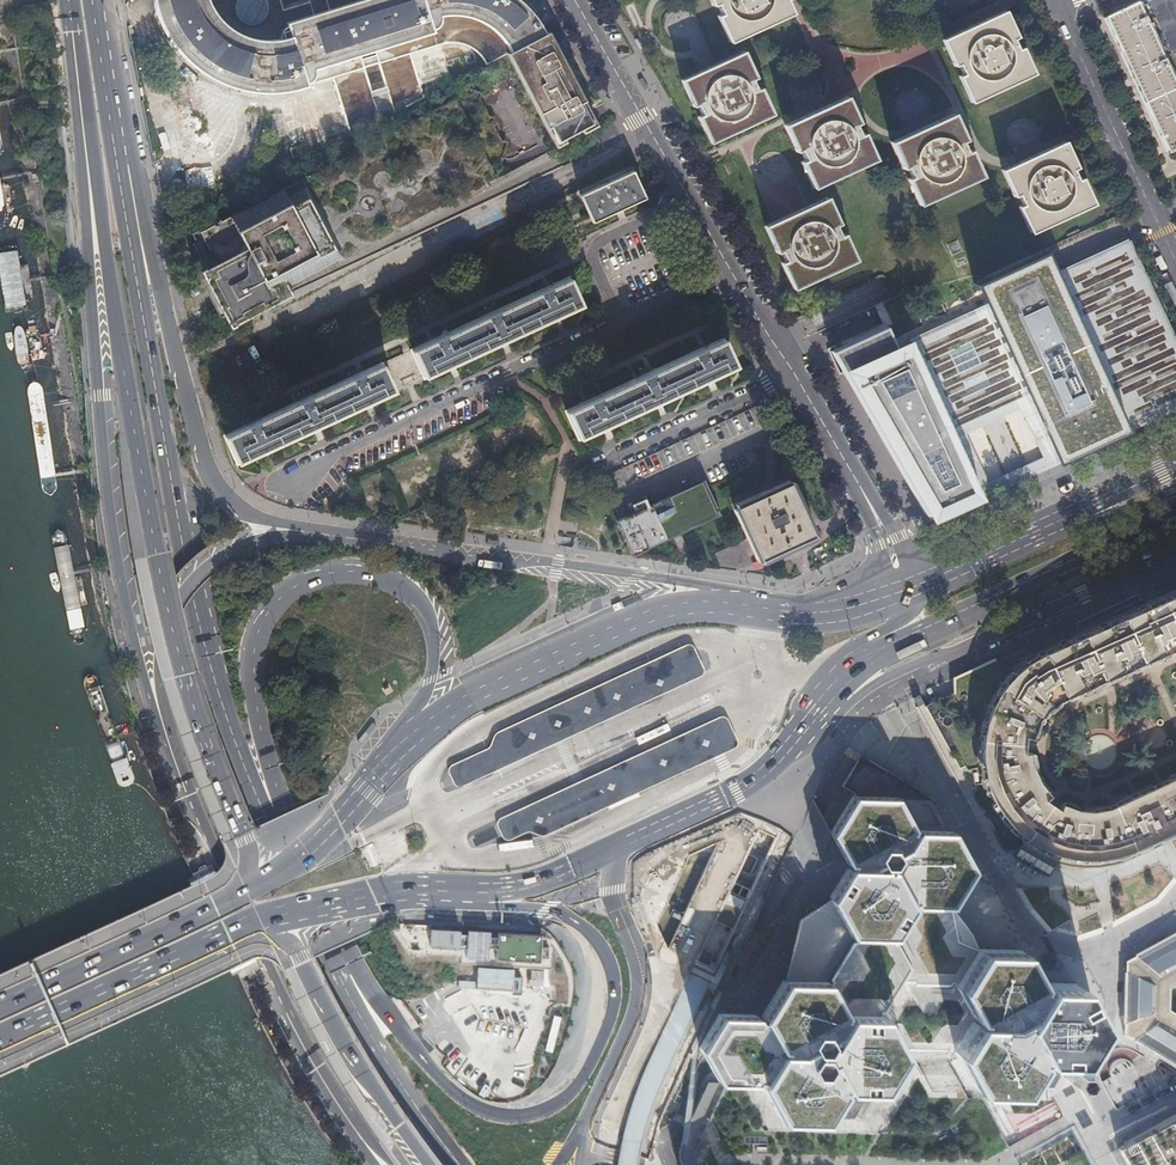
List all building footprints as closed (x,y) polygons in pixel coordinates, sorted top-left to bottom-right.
[(544,35),(533,18),(521,4),(516,0),(312,0),(288,7),(286,0),(159,0),(161,5),(168,24),(178,42),(191,57),(207,70),(225,80),(244,87),(264,90),(285,90),(302,87),(330,79),(348,137),(423,99),(409,55),(437,46),(447,44),(454,44),(460,45),(466,48),(472,51),(477,55),(481,61),(484,66),(505,55),(544,35)] [(730,37),(735,34),(734,32),(779,11),(780,13),(785,11),(780,0),(713,0),(730,37)] [(1139,3),(1138,1),(1129,5),(1103,17),(1116,44),(1136,87),(1145,107),(1154,126),(1162,144),(1167,153),(1175,149),(1175,87),(1162,58),(1175,52),(1175,0),(1151,0),(1139,3)] [(950,36),(945,39),(972,98),(978,95),(977,93),(1020,73),(1021,75),(1027,73),(1000,14),(995,16),(995,18),(951,39),(950,36)] [(544,35),(505,55),(547,135),(552,132),(557,142),(569,136),(571,141),(577,138),(574,134),(591,126),(585,115),(590,113),(588,108),(595,103),(584,89),(577,76),(568,59),(564,44),(556,46),(553,42),(549,44),(544,35)] [(690,78),(684,81),(711,138),(716,135),(715,134),(760,113),(761,115),(765,112),(739,55),(734,58),(734,59),(690,80),(690,78)] [(502,146),(466,76),(447,86),(454,99),(211,227),(200,232),(203,237),(198,239),(224,287),(218,290),(220,293),(226,291),(228,295),(230,299),(224,301),(226,305),(231,302),(236,310),(240,308),(243,313),(254,307),(371,245),(376,245),(381,244),(386,242),(390,240),(394,237),(397,233),(400,230),(496,179),(484,156),(502,146)] [(792,122),(787,124),(813,182),(818,180),(817,178),(862,158),(862,159),(867,157),(842,99),(836,102),(837,104),(793,124),(792,122)] [(899,141),(894,143),(921,201),(926,198),(925,197),(970,176),(971,178),(976,175),(949,117),(944,120),(945,122),(900,143),(899,141)] [(1011,168),(1006,170),(1033,228),(1038,226),(1037,224),(1081,203),(1082,205),(1087,203),(1060,145),(1055,147),(1056,149),(1012,170),(1011,168)] [(632,171),(580,195),(592,223),(619,211),(645,199),(632,171)] [(773,223),(767,226),(793,284),(799,282),(798,280),(843,260),(844,262),(849,259),(823,201),(818,203),(819,205),(774,225),(773,223)] [(982,497),(1018,481),(1056,463),(1119,434),(1127,430),(1175,408),(1175,339),(1130,241),(1053,277),(1043,256),(976,286),(985,306),(911,341),(893,349),(884,330),(831,354),(842,372),(925,515),(930,513),(933,519),(956,509),(982,497)] [(0,252),(0,261),(9,314),(30,311),(18,248),(10,248),(2,250),(0,252)] [(201,260),(195,264),(198,269),(204,266),(201,260)] [(482,318),(442,336),(440,333),(431,337),(432,341),(410,351),(380,365),(359,374),(358,371),(348,376),(350,379),(310,397),(308,394),(306,395),(305,392),(295,397),(298,403),(255,422),(254,419),(244,424),(246,427),(224,437),(237,464),(248,459),(250,462),(265,455),(280,448),(278,445),(301,435),(302,438),(316,432),(332,425),(330,421),(352,411),(354,414),(367,408),(384,401),(382,398),(393,392),(424,378),(435,373),(436,376),(450,370),(467,362),(465,359),(487,349),(488,352),(503,345),(519,338),(517,335),(540,325),(541,328),(558,320),(571,314),(569,311),(581,306),(568,279),(546,288),(545,285),(535,290),(537,293),(494,312),(491,307),(482,311),(483,313),(481,314),(482,318)] [(565,412),(578,439),(604,427),(654,404),(705,380),(735,367),(722,340),(701,350),(699,346),(690,351),(691,354),(648,374),(645,368),(636,372),(637,375),(635,376),(637,379),(597,397),(595,394),(585,399),(587,402),(565,412)] [(49,497),(51,498),(55,493),(57,489),(42,391),(40,388),(35,386),(31,387),(28,390),(27,392),(42,492),(46,495),(49,497)] [(720,517),(703,480),(615,520),(631,556),(669,539),(670,541),(676,538),(682,536),(682,535),(681,534),(720,517)] [(790,485),(737,510),(749,536),(751,541),(760,561),(787,549),(814,537),(790,485)] [(714,552),(721,572),(747,563),(740,543),(714,552)] [(1168,596),(1175,592),(1175,577),(1170,580),(1162,583),(1168,596)] [(1065,628),(1071,640),(1050,650),(1005,670),(1010,676),(990,704),(979,740),(982,776),(998,811),(1025,839),(1062,856),(1102,857),(1132,847),(1175,827),(1175,775),(1127,798),(1104,808),(1072,809),(1047,796),(1032,779),(1026,752),(1030,729),(1044,708),(1069,692),(1175,644),(1175,592),(1168,596),(1144,607),(1138,595),(1065,628)] [(471,755),(443,768),(448,778),(453,789),(486,774),(531,753),(553,743),(582,730),(634,706),(660,694),(681,684),(703,674),(690,644),(679,649),(599,686),(529,718),(492,735),(487,748),(471,755)] [(86,681),(86,685),(117,786),(121,789),(127,788),(131,785),(133,782),(100,679),(95,676),(92,675),(88,678),(86,681)] [(526,833),(540,837),(643,789),(719,755),(737,747),(723,716),(624,761),(617,764),(573,785),(492,821),(502,844),(526,833)] [(890,942),(911,907),(953,909),(974,874),(956,838),(914,836),(896,800),(854,798),(832,833),(851,869),(829,904),(848,940),(890,942)] [(1166,840),(1175,858),(1175,835),(1166,840)] [(834,962),(825,980),(845,1018),(886,1020),(905,1055),(948,1056),(971,1020),(952,984),(974,949),(953,909),(911,907),(890,942),(848,940),(834,962)] [(428,929),(427,954),(539,959),(540,935),(492,933),(493,932),(428,929)] [(1124,1034),(1175,1066),(1175,934),(1157,944),(1125,961),(1125,1005),(1124,1034)] [(1009,1093),(1031,1059),(1072,1060),(1094,1026),(1075,989),(1034,987),(1015,951),(974,949),(952,984),(971,1020),(948,1056),(968,1091),(1009,1093)] [(476,974),(459,978),(467,1006),(461,1005),(454,1014),(457,1022),(463,1022),(474,1030),(482,1020),(491,1026),(503,1027),(496,1036),(490,1035),(486,1040),(502,1041),(515,1037),(521,1042),(529,1031),(534,1030),(546,1014),(547,1011),(555,1001),(555,989),(548,984),(549,971),(530,970),(529,985),(525,968),(496,967),(473,974),(476,974)] [(820,1123),(842,1089),(883,1091),(905,1055),(886,1020),(845,1018),(825,980),(785,980),(763,1015),(782,1051),(759,1085),(779,1122),(820,1123)] [(1127,1164),(1175,1164),(1175,1116),(1167,1121),(1164,1123),(1142,1135),(1128,1142),(1118,1148),(1127,1164)]
